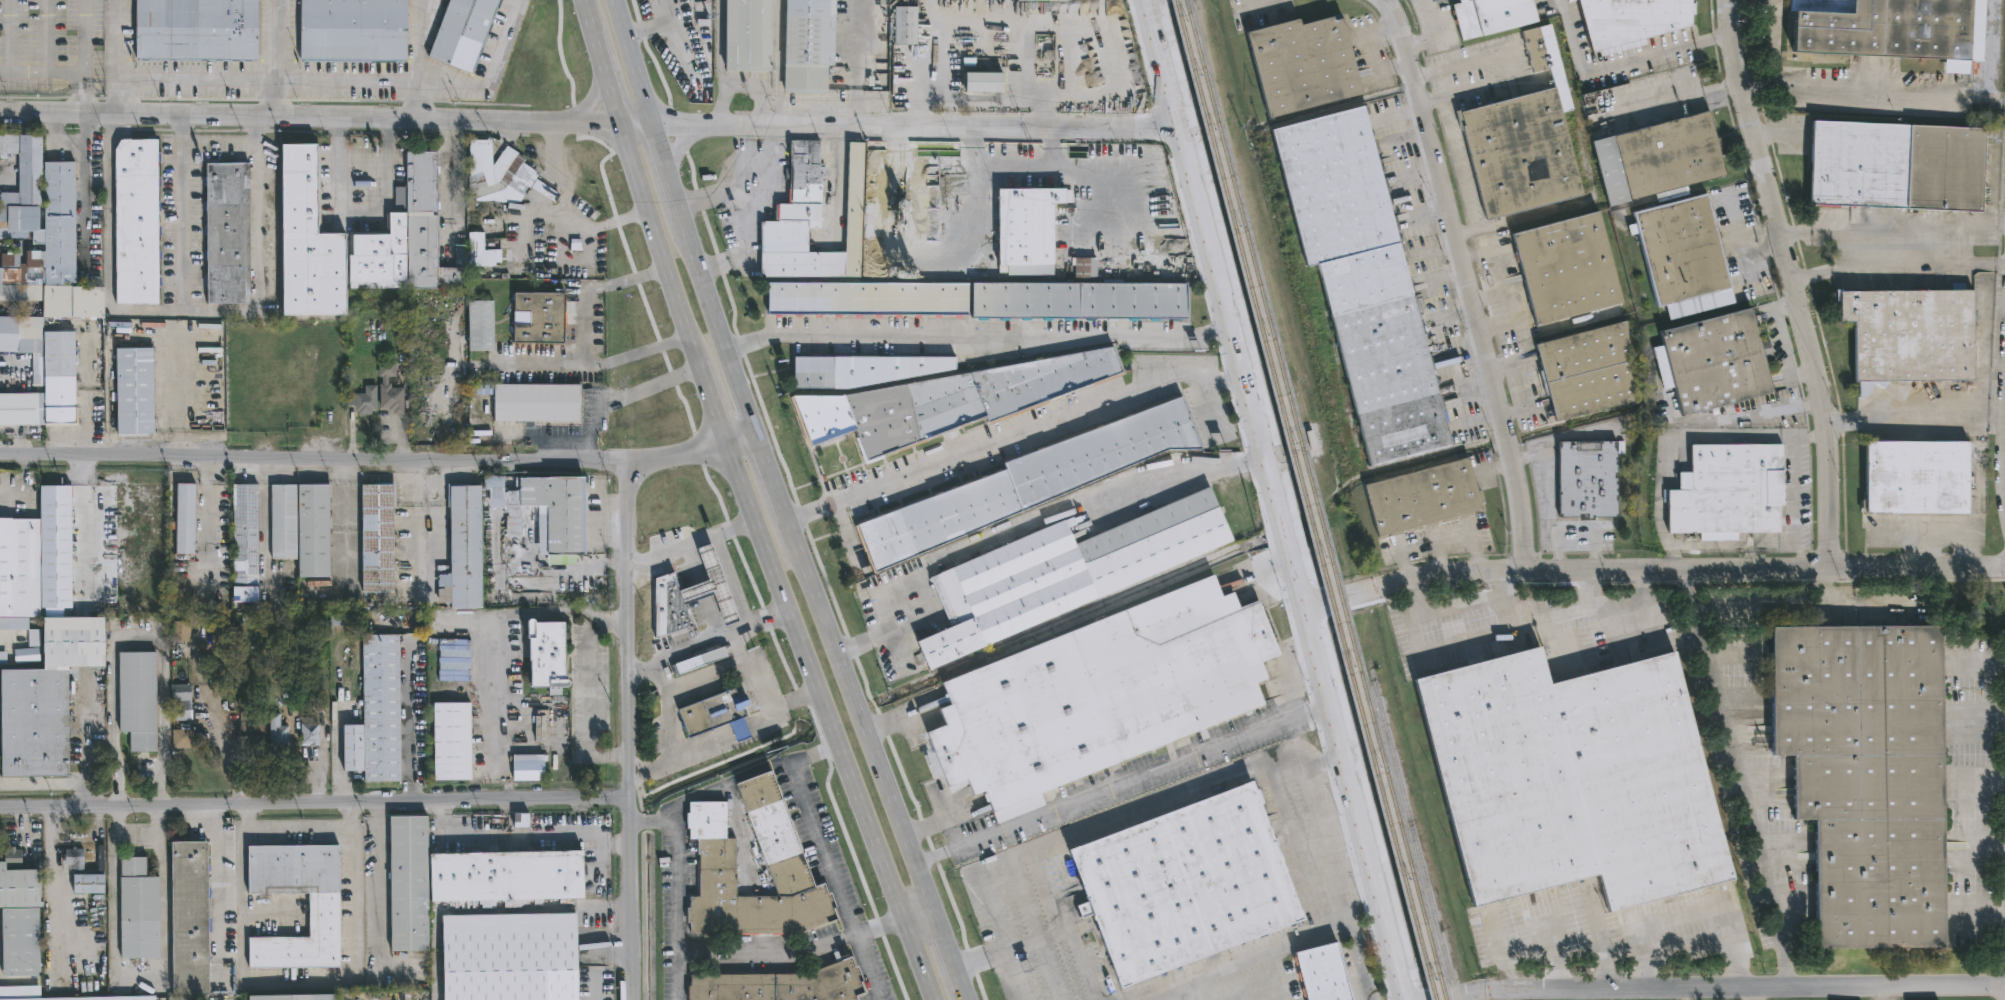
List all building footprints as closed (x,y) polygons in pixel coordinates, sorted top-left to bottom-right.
[(134,57),(134,0),(255,0),(255,57),(134,57)] [(299,60),(299,0),(406,0),(406,61),(299,60)] [(427,56),(448,0),(499,0),(472,72),(427,56)] [(724,70),(724,0),(771,0),(770,71),(724,70)] [(784,91),(786,0),(834,0),(832,65),(826,65),(825,92),(784,91)] [(1464,3),(1463,0),(1472,0),(1472,1),(1475,0),(1534,0),(1540,22),(1466,41),(1456,5),(1464,3)] [(1589,54),(1575,0),(1689,0),(1689,4),(1693,4),(1693,15),(1688,15),(1688,27),(1643,40),(1645,45),(1598,59),(1596,52),(1589,54)] [(1787,12),(1787,0),(1986,0),(1984,62),(1968,62),(1967,77),(1942,76),(1943,61),(1789,55),(1791,12),(1787,12)] [(917,43),(894,43),(895,6),(917,6),(917,43)] [(1328,18),(1329,22),(1338,19),(1358,95),(1264,119),(1242,34),(1294,20),(1295,27),(1328,18)] [(1002,92),(964,92),(964,71),(1002,72),(1002,92)] [(1579,197),(1483,222),(1455,114),(1552,89),(1580,197),(1579,197)] [(1359,107),(1448,445),(1367,466),(1313,262),(1303,265),(1268,131),(1359,107)] [(1711,114),(1593,141),(1608,207),(1725,179),(1711,114)] [(1984,131),(1980,214),(1807,207),(1810,123),(1984,131)] [(43,300),(0,301),(0,267),(0,253),(18,253),(19,263),(26,263),(26,250),(45,250),(45,244),(29,244),(29,230),(22,230),(22,238),(0,238),(0,192),(18,192),(18,154),(12,155),(12,160),(0,160),(0,135),(9,135),(9,145),(13,145),(13,149),(18,149),(18,136),(41,136),(42,164),(75,163),(75,286),(105,285),(105,317),(43,317),(43,300)] [(157,305),(114,305),(113,150),(118,140),(156,139),(157,305)] [(817,140),(817,166),(823,166),(823,173),(819,173),(817,228),(804,228),(804,251),(842,252),(845,144),(861,144),(857,277),(756,276),(757,221),(774,220),(774,203),(784,203),(784,187),(786,187),(786,140),(817,140)] [(487,144),(489,165),(499,150),(511,157),(513,153),(521,158),(519,162),(535,173),(532,177),(555,192),(549,200),(527,185),(526,188),(524,187),(516,202),(473,200),(473,197),(465,200),(464,191),(465,191),(467,143),(487,144)] [(313,144),(314,232),(382,233),(382,211),(402,211),(402,150),(432,150),(432,212),(428,212),(428,214),(433,214),(433,267),(462,267),(462,285),(434,286),(434,287),(349,287),(348,282),(343,282),(343,316),(280,316),(279,144),(313,144)] [(249,162),(250,301),(207,301),(207,283),(203,283),(203,274),(207,274),(206,257),(203,257),(202,248),(207,248),(206,233),(203,233),(202,224),(206,224),(206,210),(202,210),(202,202),(206,202),(206,185),(201,185),(201,177),(206,177),(206,163),(249,162)] [(1054,280),(998,280),(998,189),(1073,189),(1073,202),(1066,202),(1066,204),(1054,204),(1054,280)] [(1705,193),(1734,304),(1668,321),(1664,305),(1656,307),(1637,234),(1629,236),(1627,226),(1634,224),(1632,213),(1705,193)] [(1537,323),(1532,325),(1509,237),(1596,213),(1619,301),(1537,323)] [(479,231),(480,250),(491,249),(492,265),(475,266),(475,274),(470,274),(469,266),(466,266),(465,232),(479,231)] [(456,266),(464,266),(463,251),(456,251),(456,266)] [(1097,278),(1097,282),(1187,282),(1187,317),(972,317),(973,283),(1075,282),(1075,257),(1097,257),(1097,278)] [(927,282),(927,283),(969,283),(969,313),(762,312),(763,281),(927,282)] [(1964,283),(1964,289),(1972,289),(1972,351),(1970,351),(1970,373),(1965,373),(1965,376),(1952,376),(1952,380),(1938,380),(1938,386),(1928,386),(1928,391),(1913,391),(1913,380),(1853,381),(1852,320),(1837,320),(1837,300),(1834,300),(1833,289),(1952,289),(1952,283),(1964,283)] [(565,312),(565,324),(563,324),(562,343),(512,342),(513,292),(563,293),(562,312),(565,312)] [(494,324),(494,350),(468,350),(468,335),(458,335),(458,309),(467,309),(467,301),(494,301),(494,324)] [(1660,332),(1749,309),(1771,393),(1682,416),(1674,387),(1663,391),(1651,347),(1663,344),(1660,332)] [(32,353),(0,352),(0,316),(41,317),(41,353),(32,353)] [(1622,319),(1631,402),(1552,421),(1547,395),(1542,396),(1537,370),(1540,370),(1534,343),(1622,319)] [(73,424),(44,424),(43,393),(42,332),(74,331),(75,409),(73,409),(73,424)] [(1118,371),(984,421),(981,415),(862,459),(851,429),(806,446),(787,397),(840,395),(1109,345),(1118,371)] [(153,434),(116,434),(115,348),(152,348),(153,434)] [(41,353),(32,353),(31,386),(40,387),(41,353)] [(926,374),(846,389),(789,388),(790,356),(951,356),(951,369),(926,374)] [(390,376),(390,388),(400,387),(401,414),(390,414),(390,408),(383,408),(382,383),(385,383),(384,377),(382,377),(381,362),(398,361),(399,376),(390,376)] [(494,421),(490,421),(490,384),(575,384),(575,421),(494,421)] [(379,385),(379,410),(374,410),(374,414),(361,414),(361,411),(357,411),(357,404),(350,405),(350,395),(357,395),(357,393),(368,392),(368,385),(379,385)] [(44,424),(0,425),(0,394),(43,393),(44,424)] [(869,573),(860,548),(861,547),(852,524),(961,482),(1001,468),(999,462),(1177,395),(1198,449),(1164,449),(869,573)] [(1864,512),(1863,512),(1864,440),(1967,441),(1967,513),(1864,512)] [(1592,516),(1592,519),(1577,520),(1577,516),(1557,517),(1557,441),(1614,441),(1615,516),(1592,516)] [(1780,447),(1780,469),(1782,469),(1782,504),(1777,504),(1777,532),(1736,532),(1736,540),(1698,540),(1698,532),(1666,532),(1665,490),(1677,490),(1677,471),(1689,471),(1689,444),(1781,444),(1781,447),(1780,447)] [(1471,458),(1480,492),(1483,491),(1486,504),(1483,504),(1485,510),(1474,513),(1474,516),(1462,519),(1461,517),(1458,518),(1459,520),(1443,525),(1442,522),(1439,523),(1440,526),(1427,529),(1426,526),(1424,527),(1424,530),(1408,534),(1407,532),(1404,533),(1405,535),(1393,538),(1392,535),(1389,536),(1389,539),(1380,541),(1366,486),(1471,458)] [(582,476),(583,554),(542,554),(541,505),(518,505),(518,537),(504,537),(503,501),(487,501),(487,488),(514,488),(514,477),(582,476)] [(195,482),(194,552),(175,552),(176,481),(195,482)] [(393,605),(361,605),(360,482),(392,482),(393,605)] [(257,483),(258,586),(260,586),(260,602),(233,602),(232,484),(257,483)] [(38,517),(38,484),(70,484),(70,607),(38,607),(38,517)] [(296,559),(275,559),(275,484),(300,484),(300,559),(296,559)] [(334,576),(304,576),(303,484),(333,484),(334,576)] [(479,501),(480,607),(449,608),(448,602),(436,602),(436,566),(448,566),(447,485),(479,484),(479,501)] [(1228,540),(923,670),(920,664),(916,666),(912,656),(916,655),(910,641),(946,626),(926,577),(1060,519),(1071,543),(1205,486),(1228,540)] [(38,616),(0,616),(0,517),(38,517),(38,607),(38,616)] [(679,590),(706,580),(695,549),(710,544),(737,621),(723,626),(712,595),(684,605),(679,590)] [(684,605),(692,625),(664,635),(663,581),(674,577),(679,590),(684,605)] [(1215,579),(1225,601),(1237,596),(1241,606),(1261,598),(1262,600),(1261,601),(1282,653),(1263,660),(1269,676),(1258,681),(1266,703),(1042,793),(1046,804),(998,823),(985,790),(975,794),(969,778),(950,786),(928,730),(946,723),(940,708),(951,703),(942,681),(1215,579)] [(65,775),(0,776),(0,669),(41,668),(41,661),(40,616),(101,615),(101,665),(72,665),(72,678),(64,678),(65,775)] [(533,620),(534,621),(564,621),(564,678),(567,682),(566,684),(560,685),(561,694),(548,695),(548,686),(531,686),(530,659),(529,659),(528,638),(526,638),(526,620),(529,617),(533,620)] [(191,622),(189,642),(171,641),(172,621),(191,622)] [(1940,639),(1942,949),(1814,949),(1813,820),(1791,820),(1791,756),(1769,756),(1769,626),(1940,625),(1940,639)] [(363,724),(362,634),(398,634),(398,636),(399,783),(363,783),(363,771),(363,724)] [(438,683),(470,683),(470,647),(453,647),(453,641),(438,641),(438,683)] [(1535,646),(1545,684),(1671,651),(1730,879),(1604,911),(1595,875),(1469,908),(1410,679),(1535,646)] [(40,652),(41,661),(17,663),(16,649),(40,647),(40,652)] [(698,668),(678,675),(674,665),(723,647),(727,657),(698,668)] [(155,731),(155,752),(128,752),(128,731),(118,731),(118,652),(155,652),(156,731),(155,731)] [(189,720),(172,721),(172,684),(193,684),(193,720),(189,720)] [(730,688),(734,697),(741,695),(745,706),(737,709),(741,718),(748,737),(733,742),(726,723),(684,739),(673,710),(730,688)] [(469,703),(470,780),(432,780),(432,703),(469,703)] [(255,711),(255,721),(263,721),(264,746),(241,746),(240,712),(255,711)] [(280,713),(280,718),(282,718),(282,723),(280,723),(280,725),(289,725),(289,746),(269,746),(269,713),(280,713)] [(308,717),(308,723),(318,723),(319,745),(300,745),(299,717),(308,717)] [(194,748),(173,748),(173,730),(181,730),(181,723),(193,723),(194,748)] [(363,771),(342,771),(341,724),(363,724),(363,771)] [(512,781),(510,781),(510,755),(545,755),(545,762),(543,762),(543,781),(512,781)] [(766,773),(777,801),(780,800),(796,843),(793,844),(810,888),(819,884),(823,895),(826,893),(831,908),(828,909),(833,919),(793,934),(686,934),(686,924),(683,924),(683,908),(686,908),(686,897),(695,897),(694,839),(685,839),(685,829),(682,829),(682,813),(685,813),(685,803),(722,803),(722,839),(730,839),(732,897),(773,897),(732,784),(766,772),(766,773)] [(1248,782),(1251,791),(1255,789),(1260,804),(1257,806),(1300,919),(1117,988),(1089,914),(1079,918),(1075,906),(1084,902),(1065,851),(1248,782)] [(422,816),(423,854),(575,851),(576,899),(423,903),(424,952),(394,953),(395,817),(422,816)] [(207,993),(172,993),(171,841),(207,841),(207,993)] [(337,845),(338,967),(246,968),(246,937),(307,937),(307,894),(246,894),(245,846),(337,845)] [(45,908),(0,909),(0,862),(6,862),(6,849),(13,849),(13,846),(17,846),(17,849),(24,849),(24,865),(10,865),(10,870),(44,870),(45,908)] [(78,847),(78,849),(85,849),(86,869),(69,870),(69,865),(65,864),(65,858),(68,858),(68,849),(74,849),(74,847),(78,847)] [(150,857),(150,877),(163,877),(163,958),(124,959),(123,857),(150,857)] [(108,894),(77,893),(77,875),(108,875),(108,894)] [(40,976),(6,977),(6,909),(43,909),(43,976),(40,976)] [(569,914),(570,999),(438,999),(436,916),(569,914)] [(1336,941),(1351,999),(1304,999),(1292,953),(1336,941)] [(851,996),(852,999),(684,999),(684,987),(686,987),(686,976),(800,975),(846,958),(850,969),(853,968),(858,982),(856,982),(859,992),(851,996)]
